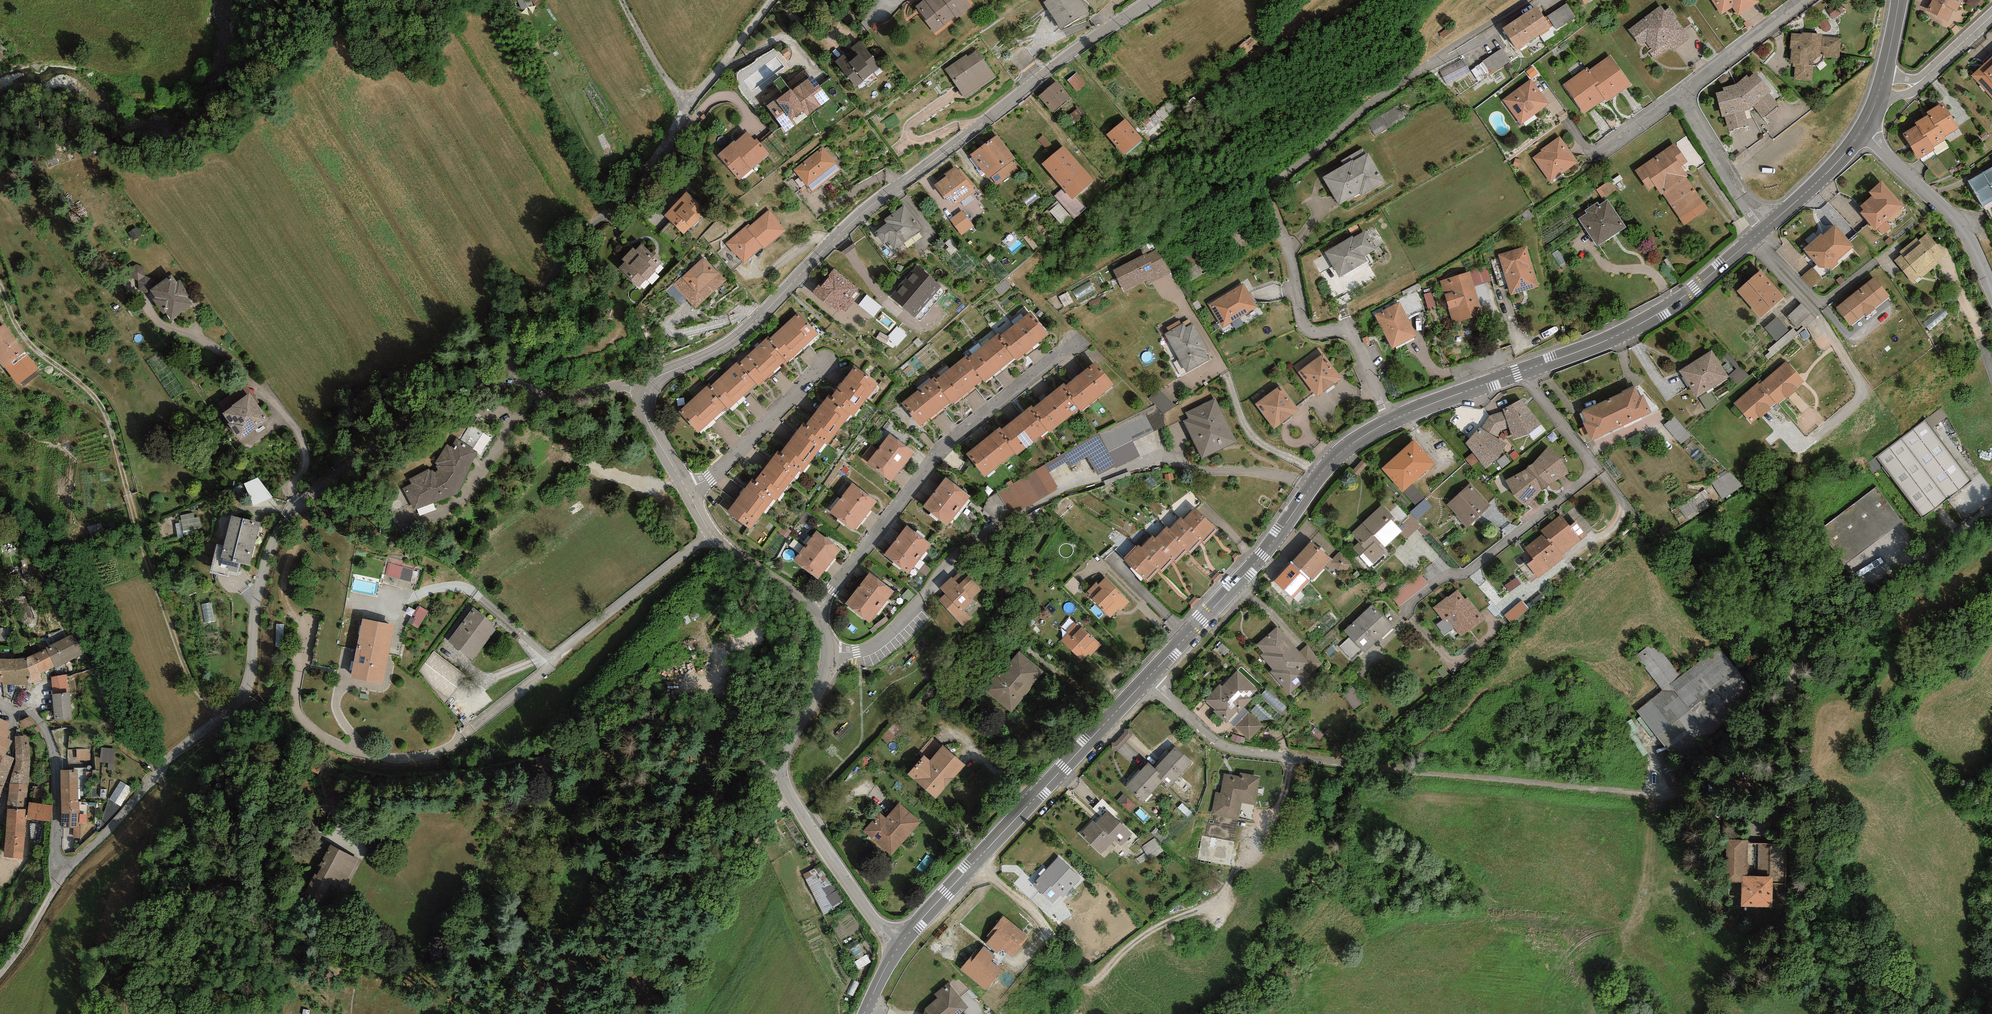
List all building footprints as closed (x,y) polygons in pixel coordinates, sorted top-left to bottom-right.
[(915,11),(934,35),(972,5),(968,0),(929,0),(915,11)] [(1041,4),(1057,33),(1086,18),(1076,0),(1048,0),(1041,4)] [(1588,10),(1602,0),(1581,0),(1588,10)] [(1721,19),(1733,11),(1738,18),(1758,5),(1755,0),(1708,0),(1721,19)] [(1959,13),(1964,0),(1932,0),(1927,13),(1949,22),(1953,11),(1959,13)] [(1549,13),(1557,28),(1577,18),(1569,3),(1549,13)] [(1536,10),(1501,34),(1517,57),(1552,32),(1536,10)] [(1660,10),(1628,32),(1641,50),(1646,47),(1656,62),(1671,51),(1674,56),(1692,43),(1670,10),(1663,15),(1660,10)] [(1824,33),(1788,32),(1786,69),(1794,69),(1794,84),(1813,85),(1813,69),(1824,59),(1841,60),(1842,38),(1824,37),(1824,33)] [(852,53),(852,54),(837,67),(858,92),(884,71),(862,45),(852,53)] [(1447,83),(1476,72),(1478,78),(1512,64),(1506,50),(1468,66),(1465,58),(1441,68),(1447,83)] [(995,80),(977,51),(944,73),(962,102),(995,80)] [(1609,56),(1562,88),(1584,118),(1630,86),(1609,56)] [(1971,80),(1991,103),(1991,60),(1971,80)] [(1070,79),(1078,89),(1087,83),(1078,72),(1070,79)] [(1724,96),(1716,97),(1720,121),(1727,120),(1730,134),(1749,130),(1747,116),(1754,110),(1762,121),(1777,109),(1768,98),(1773,94),(1758,76),(1749,84),(1746,77),(1736,88),(1723,91),(1724,96)] [(807,78),(764,110),(782,135),(825,102),(807,78)] [(1530,81),(1502,102),(1520,127),(1548,106),(1530,81)] [(1055,83),(1036,99),(1050,115),(1069,99),(1055,83)] [(1916,126),(1903,134),(1919,160),(1947,143),(1944,138),(1958,130),(1942,104),(1913,121),(1916,126)] [(1124,124),(1106,139),(1125,161),(1143,147),(1124,124)] [(745,133),(716,162),(737,184),(767,155),(745,133)] [(996,137),(968,158),(987,184),(1015,163),(996,137)] [(1559,140),(1531,160),(1549,186),(1578,166),(1559,140)] [(1674,148),(1635,174),(1647,192),(1655,187),(1683,229),(1708,212),(1679,169),(1686,165),(1674,148)] [(822,151),(791,175),(804,193),(836,169),(822,151)] [(1067,156),(1046,173),(1069,201),(1090,184),(1067,156)] [(1365,156),(1322,181),(1338,211),(1382,186),(1365,156)] [(1968,182),(1982,208),(1991,203),(1991,169),(1968,182)] [(956,170),(933,188),(952,211),(974,193),(956,170)] [(1598,188),(1603,197),(1617,189),(1611,180),(1598,188)] [(1881,184),(1867,196),(1871,201),(1860,211),(1862,214),(1859,216),(1874,234),(1903,210),(1881,184)] [(685,197),(663,218),(684,241),(707,220),(685,197)] [(1624,232),(1603,202),(1576,221),(1597,251),(1624,232)] [(1051,210),(1061,224),(1071,217),(1061,203),(1051,210)] [(902,205),(872,226),(891,251),(920,230),(902,205)] [(963,209),(951,219),(963,235),(976,225),(963,209)] [(767,214),(724,247),(740,268),(783,235),(767,214)] [(1834,227),(1803,254),(1826,279),(1856,252),(1834,227)] [(1364,236),(1325,257),(1340,284),(1379,263),(1364,236)] [(1904,257),(1895,265),(1913,287),(1948,260),(1929,237),(1917,246),(1915,242),(1901,253),(1904,257)] [(657,266),(637,249),(616,272),(636,290),(657,266)] [(1525,249),(1497,257),(1510,299),(1538,291),(1525,249)] [(1157,250),(1114,272),(1125,294),(1168,272),(1157,250)] [(702,261),(671,291),(694,314),(724,284),(702,261)] [(1802,277),(1812,288),(1822,279),(1812,268),(1802,277)] [(857,291),(829,274),(812,303),(839,320),(857,291)] [(939,291),(917,274),(894,305),(916,321),(939,291)] [(1762,274),(1737,294),(1759,322),(1784,302),(1762,274)] [(175,275),(149,291),(169,322),(195,306),(175,275)] [(1469,275),(1440,284),(1452,327),(1481,319),(1469,275)] [(1875,281),(1834,312),(1848,331),(1890,300),(1875,281)] [(1243,286),(1208,308),(1222,331),(1257,310),(1243,286)] [(860,306),(875,318),(884,306),(868,294),(860,306)] [(1787,316),(1799,332),(1815,321),(1803,305),(1787,316)] [(1398,306),(1373,319),(1392,354),(1417,340),(1398,306)] [(794,314),(679,415),(699,438),(814,337),(794,314)] [(1028,314),(901,406),(919,429),(1045,337),(1028,314)] [(1776,341),(1789,330),(1778,317),(1765,328),(1776,341)] [(1191,322),(1164,337),(1185,376),(1212,362),(1191,322)] [(39,371),(6,326),(0,330),(0,365),(17,388),(39,371)] [(899,328),(888,340),(897,348),(908,335),(899,328)] [(1777,353),(1798,336),(1793,330),(1772,346),(1777,353)] [(1711,354),(1678,374),(1695,402),(1728,381),(1711,354)] [(1323,357),(1297,375),(1315,400),(1341,382),(1323,357)] [(1786,362),(1757,386),(1776,407),(1804,384),(1786,362)] [(1094,366),(966,459),(982,481),(1110,388),(1094,366)] [(848,369),(726,519),(748,538),(871,387),(848,369)] [(1757,386),(1733,406),(1751,428),(1776,407),(1757,386)] [(1166,414),(1176,406),(1161,387),(1151,396),(1166,414)] [(1280,388),(1255,406),(1273,432),(1298,414),(1280,388)] [(1638,390),(1580,415),(1592,442),(1650,417),(1638,390)] [(246,396),(218,416),(239,444),(266,424),(246,396)] [(1216,400),(1181,417),(1199,462),(1237,446),(1216,400)] [(1527,402),(1501,411),(1512,443),(1538,433),(1527,402)] [(1935,424),(1949,416),(1943,407),(1930,415),(1935,424)] [(1147,414),(998,486),(1012,514),(1061,491),(1051,471),(1074,460),(1074,458),(1080,455),(1082,460),(1091,456),(1100,475),(1141,455),(1134,440),(1155,430),(1147,414)] [(1926,420),(1876,457),(1923,519),(1973,482),(1926,420)] [(1506,448),(1478,426),(1462,447),(1491,469),(1506,448)] [(888,436),(862,468),(886,487),(912,455),(888,436)] [(432,473),(400,485),(411,514),(454,497),(477,456),(450,441),(432,473)] [(1414,442),(1381,469),(1402,494),(1434,467),(1414,442)] [(1547,448),(1502,482),(1522,509),(1567,475),(1547,448)] [(255,508),(272,500),(262,477),(245,484),(255,508)] [(946,481),(921,513),(944,532),(970,500),(946,481)] [(852,485),(826,517),(850,536),(876,504),(852,485)] [(1469,486),(1446,507),(1466,529),(1489,508),(1469,486)] [(1877,486),(1819,528),(1845,564),(1903,522),(1877,486)] [(1194,507),(1124,564),(1143,587),(1213,531),(1194,507)] [(180,535),(201,531),(198,511),(177,514),(180,535)] [(1380,511),(1346,542),(1369,568),(1404,537),(1380,511)] [(1560,517),(1519,552),(1540,577),(1581,542),(1560,517)] [(258,528),(229,521),(219,564),(248,570),(258,528)] [(907,529),(881,561),(905,580),(931,548),(907,529)] [(816,533),(790,565),(814,584),(840,552),(816,533)] [(1328,565),(1308,545),(1272,583),(1292,602),(1328,565)] [(412,580),(413,571),(391,568),(390,577),(412,580)] [(946,593),(939,600),(965,626),(974,617),(966,610),(984,593),(961,570),(942,588),(946,593)] [(1422,572),(1391,592),(1399,605),(1430,584),(1422,572)] [(869,576),(843,608),(867,627),(893,595),(869,576)] [(1068,583),(1075,590),(1082,584),(1075,576),(1068,583)] [(1101,578),(1084,596),(1110,622),(1128,604),(1101,578)] [(1510,590),(1522,584),(1519,579),(1508,585),(1510,590)] [(1460,590),(1432,609),(1454,641),(1482,622),(1460,590)] [(1513,623),(1531,609),(1523,600),(1505,614),(1513,623)] [(421,629),(428,611),(418,608),(412,626),(421,629)] [(1372,609),(1344,635),(1363,655),(1391,630),(1372,609)] [(484,619),(470,610),(444,646),(458,656),(484,619)] [(360,623),(347,682),(378,689),(392,630),(360,623)] [(8,639),(9,626),(0,626),(0,639),(8,639)] [(1077,626),(1060,643),(1081,664),(1088,657),(1091,660),(1101,649),(1077,626)] [(1298,657),(1275,631),(1251,651),(1293,700),(1327,671),(1308,648),(1298,657)] [(1664,693),(1639,713),(1675,759),(1757,695),(1719,647),(1682,675),(1654,640),(1635,656),(1664,693)] [(0,660),(0,686),(28,687),(69,667),(58,643),(21,661),(0,660)] [(416,676),(451,698),(468,672),(433,650),(416,676)] [(1019,653),(982,693),(1010,718),(1046,678),(1019,653)] [(1259,693),(1234,671),(1203,706),(1246,744),(1261,727),(1243,711),(1259,693)] [(1344,691),(1354,708),(1364,702),(1354,685),(1344,691)] [(53,693),(55,719),(73,718),(72,692),(53,693)] [(0,724),(0,754),(12,729),(0,724)] [(35,741),(17,740),(15,763),(12,807),(30,808),(35,741)] [(1147,766),(1122,793),(1138,808),(1159,786),(1168,794),(1195,765),(1175,746),(1152,771),(1147,766)] [(91,747),(77,748),(78,760),(92,759),(91,747)] [(116,762),(116,748),(102,748),(102,762),(116,762)] [(922,758),(906,776),(934,802),(963,770),(942,750),(929,764),(922,758)] [(13,761),(0,755),(0,790),(13,761)] [(1261,780),(1218,772),(1210,818),(1239,823),(1242,805),(1256,807),(1261,780)] [(80,773),(57,774),(60,830),(83,829),(80,773)] [(121,781),(110,799),(122,806),(133,787),(121,781)] [(53,807),(32,804),(30,821),(50,824),(53,807)] [(878,815),(861,834),(889,859),(920,824),(899,806),(886,821),(878,815)] [(24,813),(7,812),(4,859),(21,860),(24,813)] [(1105,812),(1080,838),(1103,860),(1128,835),(1105,812)] [(1215,855),(1214,862),(1232,864),(1235,840),(1204,836),(1202,854),(1215,855)] [(1788,843),(1727,842),(1726,883),(1742,883),(1741,909),(1773,909),(1774,886),(1788,886),(1788,843)] [(327,848),(306,890),(336,905),(357,862),(327,848)] [(1059,860),(1032,886),(1052,907),(1079,881),(1059,860)] [(824,863),(805,873),(824,912),(844,903),(824,863)] [(1027,939),(1000,921),(985,945),(1012,963),(1027,939)] [(979,952),(960,972),(982,993),(1001,973),(979,952)] [(914,1013),(965,1013),(969,1011),(950,987),(914,1013)]
